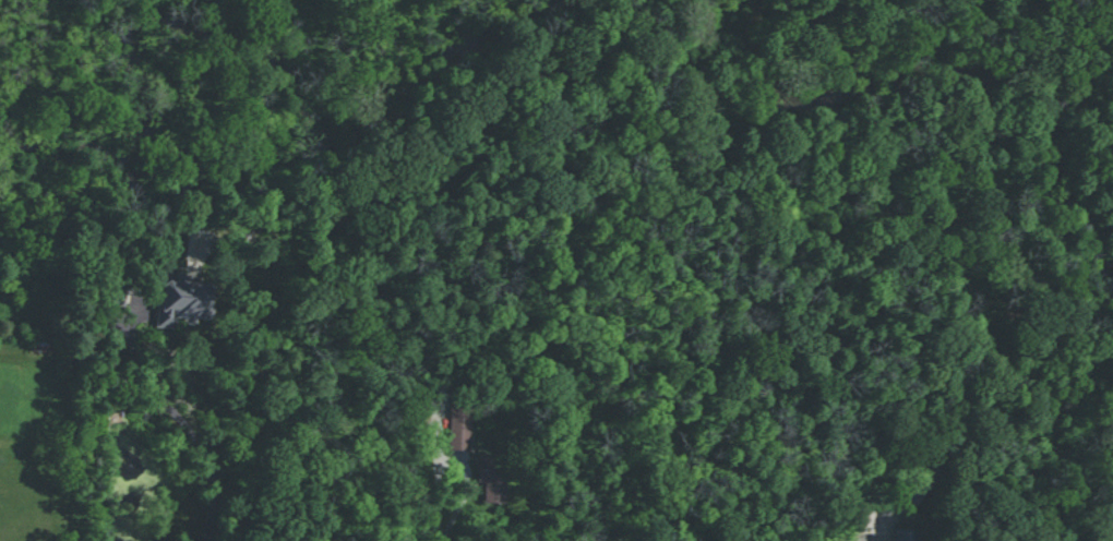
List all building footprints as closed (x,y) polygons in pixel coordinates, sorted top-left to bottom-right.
[(212,283),(187,281),(187,272),(175,272),(175,281),(160,280),(158,327),(172,328),(173,320),(194,321),(194,318),(210,318),(212,283)] [(124,306),(127,285),(106,282),(103,303),(124,306)] [(449,449),(470,450),(471,409),(450,408),(449,449)] [(478,483),(484,483),(484,503),(506,502),(505,452),(477,453),(478,483)] [(917,527),(893,527),(893,540),(917,540),(917,527)]
